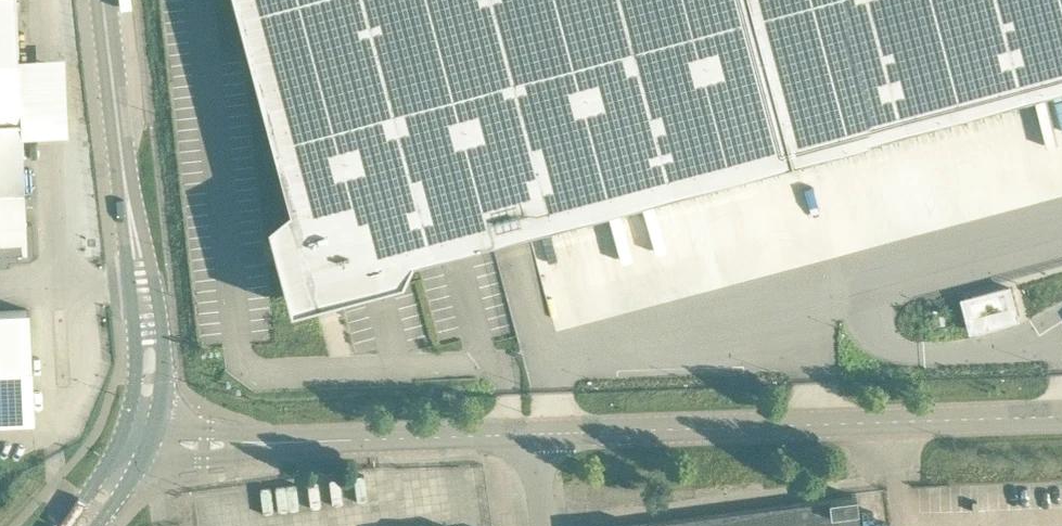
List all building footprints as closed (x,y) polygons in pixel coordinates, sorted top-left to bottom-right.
[(30,258),(34,254),(33,222),(25,222),(15,0),(0,0),(0,260),(30,258)] [(289,201),(289,204),(267,220),(290,305),(402,276),(413,255),(450,245),(803,151),(1061,82),(1061,0),(235,0),(289,201)] [(1012,310),(1006,288),(965,299),(971,321),(1012,310)] [(33,418),(29,308),(0,310),(0,420),(33,418)] [(856,495),(622,525),(861,525),(856,495)]
